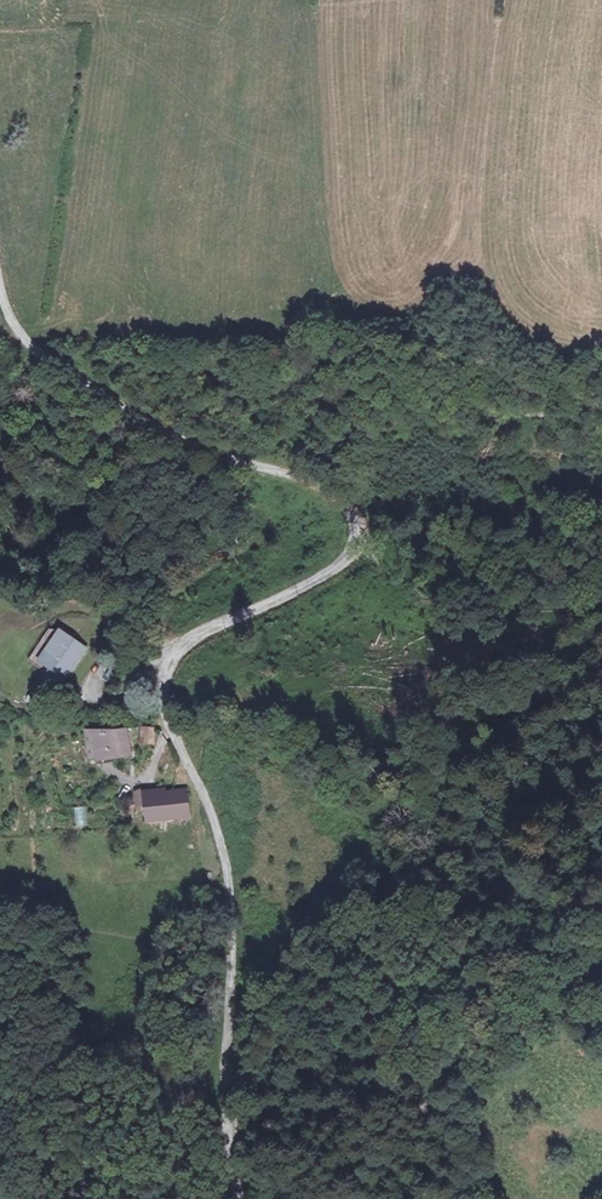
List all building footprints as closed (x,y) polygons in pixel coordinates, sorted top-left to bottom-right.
[(110,618),(110,626),(126,627),(127,619),(110,618)] [(48,680),(64,689),(86,650),(59,634),(50,649),(41,664),(53,672),(48,680)] [(117,654),(128,658),(134,640),(124,636),(117,654)] [(104,735),(92,734),(96,764),(131,759),(127,731),(104,735)] [(148,731),(148,740),(158,740),(158,731),(148,731)] [(90,765),(96,764),(92,734),(84,734),(90,765)] [(178,819),(176,796),(151,799),(149,793),(139,794),(141,808),(150,808),(151,823),(178,819)] [(186,795),(176,796),(178,819),(189,818),(186,795)] [(86,826),(84,807),(73,808),(75,827),(86,826)]
